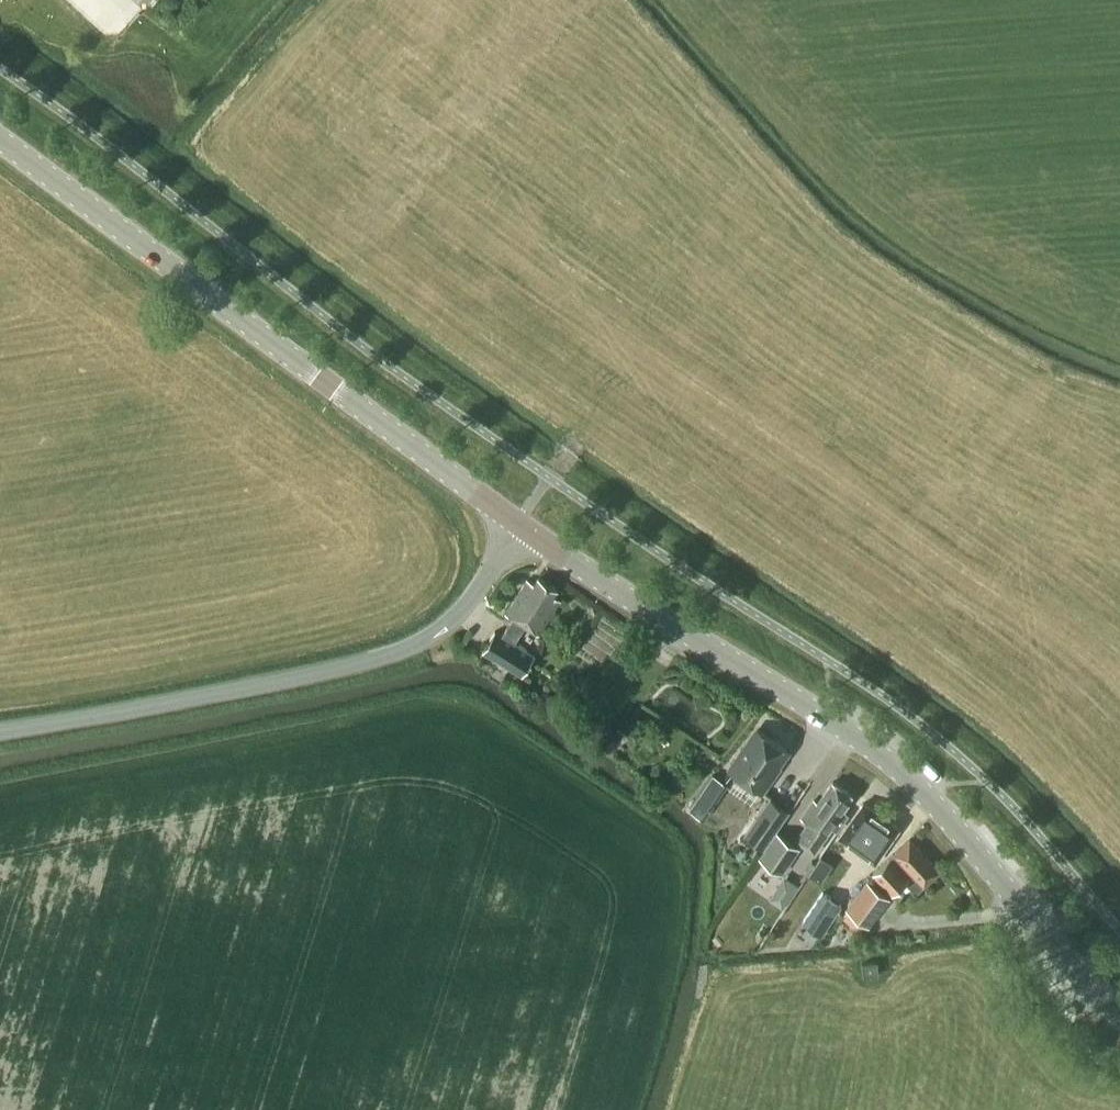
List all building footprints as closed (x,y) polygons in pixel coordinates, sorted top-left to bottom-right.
[(524,625),(537,633),(558,599),(552,595),(556,588),(538,577),(533,584),(526,579),(505,613),(512,617),(501,633),(495,629),(483,648),(521,671),(533,653),(514,641),(524,625)] [(583,646),(608,662),(632,625),(607,609),(583,646)] [(774,775),(770,773),(787,749),(757,728),(730,768),(763,791),(774,775)] [(707,814),(731,780),(716,770),(692,804),(707,814)] [(814,850),(825,835),(853,795),(833,781),(818,802),(814,799),(801,818),(808,823),(797,838),(814,850)] [(789,810),(769,796),(743,832),(764,846),(789,810)] [(863,802),(850,821),(844,828),(879,852),(885,844),(887,845),(899,827),(863,802)] [(800,846),(776,830),(759,855),(782,872),(800,846)] [(914,892),(939,870),(909,837),(871,871),(891,893),(905,881),(914,892)] [(820,856),(810,871),(821,878),(831,863),(820,856)] [(783,906),(798,883),(784,873),(768,897),(783,906)] [(847,903),(870,921),(889,897),(867,879),(847,903)] [(802,919),(822,933),(842,904),(822,891),(802,919)] [(862,961),(863,975),(878,973),(877,960),(862,961)]
